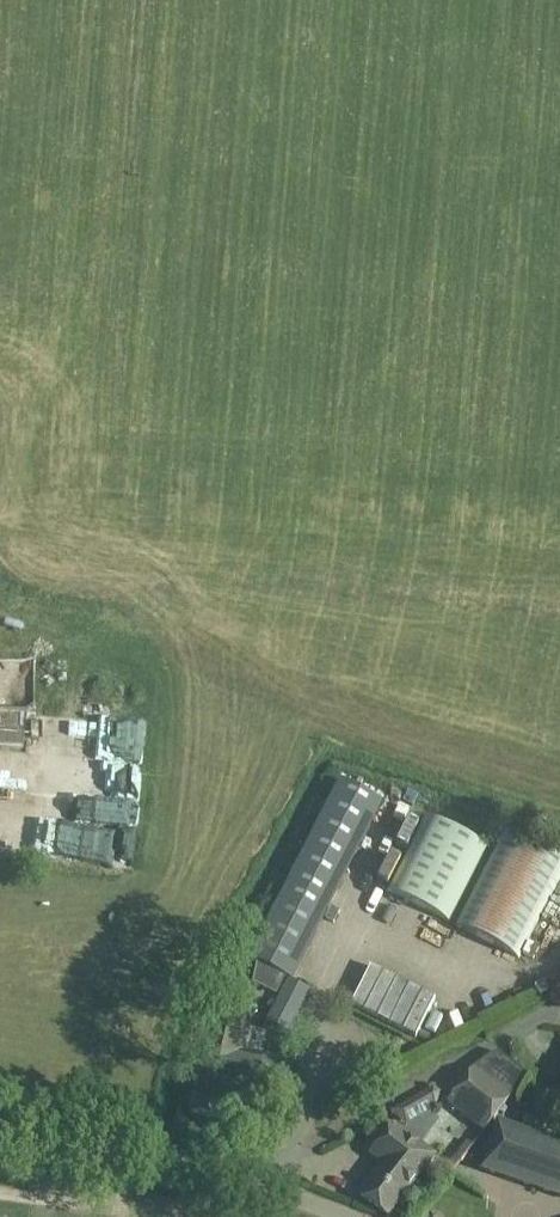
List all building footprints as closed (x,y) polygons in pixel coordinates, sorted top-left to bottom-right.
[(62,782),(61,788),(135,794),(137,765),(0,754),(0,776),(62,782)] [(383,804),(339,782),(248,958),(258,963),(286,977),(292,980),(383,804)] [(133,864),(140,804),(32,791),(25,851),(133,864)] [(488,849),(422,816),(385,892),(450,924),(488,849)] [(504,832),(455,926),(518,959),(559,879),(559,862),(504,832)] [(258,963),(254,984),(276,996),(286,977),(258,963)] [(301,1008),(310,991),(288,980),(280,996),(301,1008)] [(502,988),(504,997),(531,989),(528,980),(502,988)] [(362,1015),(389,1027),(401,1000),(374,988),(362,1015)] [(242,1041),(208,1034),(192,1113),(225,1120),(232,1089),(284,1100),(291,1065),(239,1054),(242,1041)] [(497,1054),(475,1067),(473,1069),(474,1069),(472,1070),(446,1105),(483,1133),(511,1095),(526,1076),(497,1054)] [(497,1123),(481,1171),(559,1198),(559,1144),(497,1123)] [(382,1164),(358,1194),(389,1216),(435,1156),(394,1126),(371,1156),(382,1164)]
